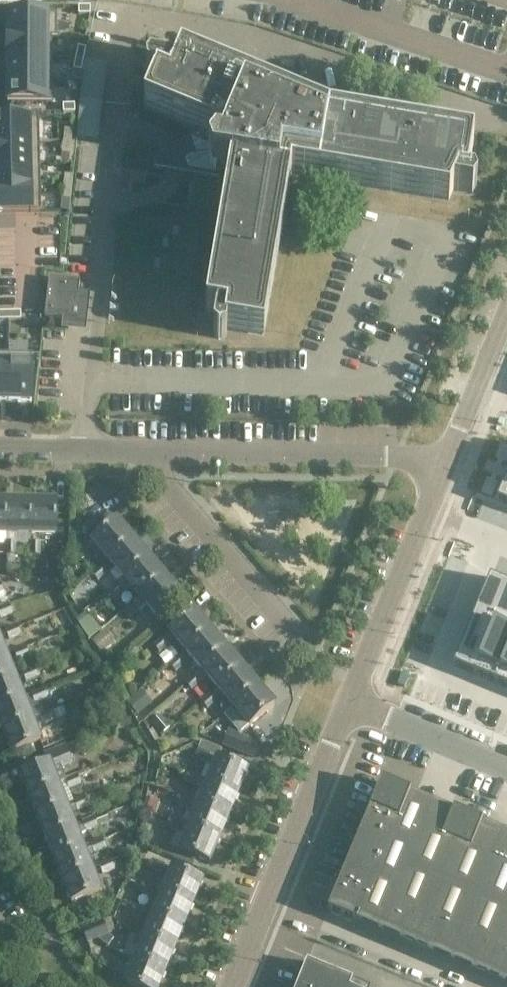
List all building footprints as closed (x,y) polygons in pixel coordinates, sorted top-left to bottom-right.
[(57,13),(8,13),(8,35),(52,35),(52,37),(57,37),(57,13)] [(52,35),(8,35),(7,57),(52,57),(52,37),(52,35)] [(78,46),(76,57),(83,59),(86,48),(78,46)] [(52,57),(7,57),(7,79),(52,79),(52,57)] [(76,57),(73,69),(81,71),(83,59),(76,57)] [(227,329),(263,336),(291,173),(449,200),(453,190),(472,193),(477,187),(474,180),(467,179),(473,143),(329,118),(181,57),(176,69),(150,65),(146,69),(147,76),(156,79),(144,107),(203,131),(202,133),(181,146),(189,169),(216,174),(217,166),(231,168),(206,312),(217,313),(213,335),(219,339),(226,337),(227,329)] [(100,95),(104,74),(86,70),(82,91),(100,95)] [(52,79),(7,79),(7,101),(52,101),(52,79)] [(75,104),(63,104),(63,112),(75,112),(75,104)] [(0,118),(0,142),(39,141),(39,117),(0,118)] [(65,129),(63,141),(71,142),(73,130),(65,129)] [(0,142),(0,165),(40,164),(39,141),(0,142)] [(63,141),(62,153),(70,154),(71,142),(63,141)] [(40,164),(0,165),(0,187),(40,187),(40,164)] [(65,174),(63,186),(77,184),(79,172),(65,174)] [(63,186),(62,198),(76,196),(77,184),(63,186)] [(0,187),(0,211),(41,211),(40,187),(0,187)] [(66,325),(82,327),(85,302),(78,301),(80,282),(49,278),(45,316),(67,319),(66,325)] [(16,311),(9,312),(9,320),(21,319),(21,311),(16,311)] [(0,312),(0,320),(9,320),(9,312),(0,312)] [(0,353),(0,402),(9,402),(9,353),(0,353)] [(31,353),(9,353),(9,402),(31,402),(31,353)] [(496,500),(506,505),(506,473),(496,500)] [(32,502),(6,501),(6,534),(31,534),(32,502)] [(56,534),(56,503),(32,502),(31,534),(56,534)] [(134,539),(118,520),(93,541),(109,559),(134,539)] [(83,525),(70,525),(70,535),(83,535),(83,525)] [(134,539),(109,559),(125,578),(149,557),(134,539)] [(15,555),(15,542),(6,542),(5,555),(15,555)] [(40,555),(40,542),(31,542),(31,555),(40,555)] [(149,557),(125,578),(140,596),(165,575),(149,557)] [(99,580),(109,572),(103,565),(93,573),(99,580)] [(140,609),(146,604),(157,616),(181,595),(165,575),(140,596),(134,602),(140,609)] [(493,625),(506,591),(506,584),(489,577),(473,617),(493,625)] [(115,599),(125,591),(119,584),(109,592),(115,599)] [(506,630),(506,591),(493,625),(506,630)] [(131,617),(140,609),(134,602),(124,610),(131,617)] [(12,614),(9,605),(0,608),(0,618),(12,614)] [(170,631),(164,636),(170,643),(176,638),(186,650),(210,629),(195,610),(170,631)] [(473,617),(452,666),(473,675),(493,625),(473,617)] [(493,625),(473,675),(494,683),(506,651),(506,630),(493,625)] [(9,640),(21,635),(17,626),(5,631),(9,640)] [(210,629),(186,650),(202,669),(226,648),(210,629)] [(106,631),(93,641),(101,651),(114,641),(106,631)] [(160,652),(170,643),(164,636),(154,644),(160,652)] [(17,661),(29,656),(26,647),(14,652),(17,661)] [(217,687),(242,666),(226,648),(202,669),(196,674),(202,681),(208,676),(217,687)] [(494,683),(506,689),(506,651),(494,683)] [(0,658),(0,682),(15,676),(6,655),(0,658)] [(186,663),(180,655),(170,664),(177,671),(186,663)] [(242,666),(217,687),(224,694),(234,707),(258,685),(242,666)] [(26,682),(38,678),(34,669),(22,673),(26,682)] [(193,690),(202,681),(196,674),(186,682),(193,690)] [(0,682),(0,707),(23,698),(15,676),(0,682)] [(258,685),(234,707),(250,725),(274,704),(258,685)] [(34,704),(46,699),(43,690),(31,695),(34,704)] [(208,708),(218,699),(212,692),(202,700),(208,708)] [(139,693),(128,702),(138,714),(149,705),(139,693)] [(0,707),(0,722),(3,730),(32,719),(23,698),(0,707)] [(51,711),(39,716),(43,725),(55,720),(54,719),(66,714),(63,707),(52,712),(51,711)] [(3,730),(12,752),(40,740),(32,719),(3,730)] [(228,732),(223,745),(253,757),(258,744),(228,732)] [(193,759),(213,767),(207,781),(237,793),(247,770),(217,758),(221,749),(201,740),(193,759)] [(49,763),(21,774),(29,795),(58,783),(65,781),(67,780),(62,767),(72,763),(66,746),(45,754),(49,763)] [(185,782),(197,787),(200,778),(188,773),(185,782)] [(69,790),(80,785),(77,776),(65,781),(69,790)] [(207,781),(198,804),(228,816),(237,793),(207,781)] [(411,794),(381,782),(364,825),(414,846),(430,809),(408,800),(411,794)] [(38,816),(66,805),(58,783),(29,795),(38,816)] [(187,810),(191,801),(179,796),(175,805),(187,810)] [(77,811),(89,806),(85,797),(73,802),(77,811)] [(147,798),(144,810),(155,813),(158,801),(147,798)] [(66,805),(38,816),(46,838),(75,827),(70,813),(77,811),(73,802),(66,805)] [(198,804),(189,827),(219,839),(228,816),(198,804)] [(453,812),(451,818),(430,809),(414,846),(405,868),(441,883),(468,818),(453,812)] [(94,819),(82,824),(86,833),(98,828),(110,823),(107,816),(95,820),(94,819)] [(480,830),(483,824),(468,818),(441,883),(477,898),(502,839),(480,830)] [(166,828),(178,833),(181,824),(170,819),(166,828)] [(75,827),(46,838),(55,859),(83,848),(78,835),(86,833),(82,824),(75,827)] [(219,839),(189,827),(181,824),(178,833),(185,836),(179,850),(209,862),(219,839)] [(414,846),(364,825),(346,868),(396,889),(405,868),(414,846)] [(502,839),(477,898),(506,910),(506,841),(502,839)] [(94,854),(106,849),(103,840),(91,845),(94,854)] [(127,846),(124,854),(132,857),(135,848),(127,846)] [(91,868),(83,848),(55,859),(63,880),(91,868)] [(102,874),(114,869),(111,861),(99,865),(102,874)] [(153,861),(149,870),(161,874),(164,866),(153,861)] [(72,902),(100,890),(91,868),(63,880),(72,902)] [(193,903),(202,881),(172,868),(163,891),(193,903)] [(357,923),(359,918),(380,926),(396,889),(346,868),(328,911),(357,923)] [(380,926),(416,941),(441,883),(405,868),(396,889),(380,926)] [(13,892),(4,875),(0,877),(0,899),(13,892)] [(140,892),(152,897),(155,888),(143,883),(140,892)] [(416,941),(452,956),(477,898),(441,883),(416,941)] [(163,891),(153,914),(183,926),(193,903),(163,891)] [(488,971),(506,927),(506,910),(477,898),(452,956),(488,971)] [(130,915),(142,920),(146,911),(134,906),(130,915)] [(144,937),(174,949),(183,926),(153,914),(146,911),(142,920),(150,923),(144,937)] [(102,922),(93,926),(97,937),(108,947),(114,939),(107,934),(102,922)] [(93,926),(83,929),(87,941),(97,937),(93,926)] [(506,979),(506,927),(488,971),(506,979)] [(164,972),(174,949),(144,937),(136,934),(132,944),(140,947),(135,960),(134,960),(164,972)] [(135,986),(158,986),(164,972),(134,960),(125,983),(135,986)] [(353,981),(307,962),(296,986),(350,986),(353,981)]
